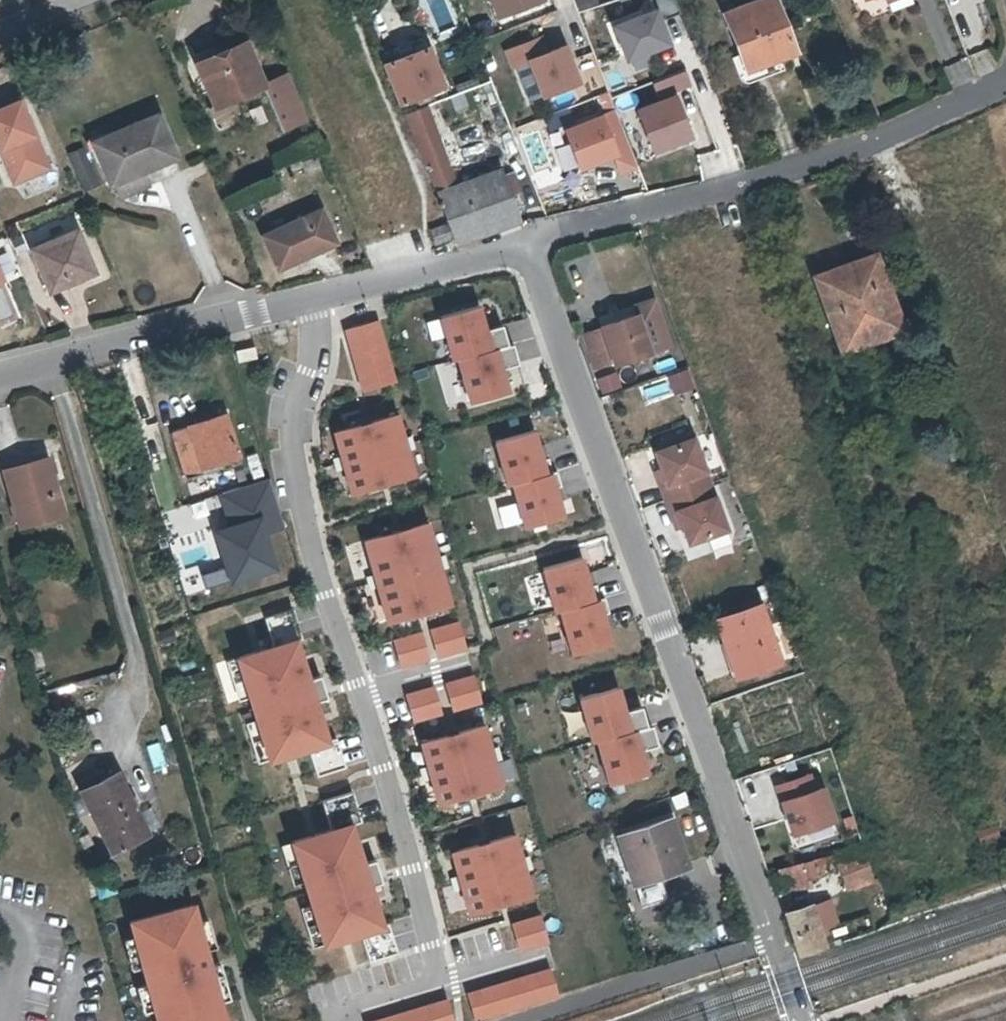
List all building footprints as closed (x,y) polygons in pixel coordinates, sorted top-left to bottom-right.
[(545,0),(493,0),(501,21),(547,4),(545,0)] [(674,12),(671,0),(654,0),(659,17),(674,12)] [(773,0),(747,0),(722,9),(741,67),(790,51),(773,0)] [(655,11),(612,28),(626,62),(668,46),(655,11)] [(183,60),(198,95),(208,91),(215,106),(215,107),(234,99),(262,87),(241,35),(183,60)] [(540,37),(501,52),(508,69),(522,63),(535,99),(578,82),(562,42),(544,49),(540,37)] [(442,86),(426,49),(384,65),(399,103),(442,86)] [(289,75),(262,87),(281,131),(307,119),(289,75)] [(676,90),(636,105),(653,150),(693,135),(676,90)] [(0,104),(0,161),(10,184),(46,168),(15,97),(0,104)] [(207,109),(210,115),(212,118),(214,121),(218,122),(222,123),(241,115),(234,99),(215,107),(215,106),(207,109)] [(451,236),(457,250),(473,244),(471,237),(506,223),(485,171),(455,183),(425,107),(404,115),(445,221),(440,223),(446,238),(451,236)] [(108,183),(112,182),(140,170),(179,153),(160,109),(89,139),(108,183)] [(598,113),(559,128),(575,171),(614,157),(598,113)] [(69,154),(84,191),(98,185),(82,148),(69,154)] [(511,196),(499,201),(508,223),(521,218),(519,212),(509,185),(514,183),(517,181),(513,169),(504,173),(502,167),(500,168),(511,196)] [(511,196),(500,168),(487,172),(499,201),(511,196)] [(140,170),(112,182),(118,197),(146,185),(140,170)] [(525,209),(514,183),(509,185),(519,212),(525,209)] [(338,239),(322,204),(261,232),(276,266),(338,239)] [(427,228),(432,243),(446,238),(440,223),(427,228)] [(98,273),(79,226),(30,246),(31,246),(50,292),(98,273)] [(905,330),(882,263),(829,281),(853,348),(905,330)] [(632,304),(635,312),(649,354),(670,347),(653,297),(632,304)] [(480,301),(440,313),(441,316),(447,334),(453,356),(508,340),(502,321),(488,326),(480,301)] [(595,326),(596,328),(578,334),(591,371),(609,365),(609,367),(649,354),(635,312),(595,326)] [(447,334),(441,316),(425,321),(431,339),(447,334)] [(508,340),(453,356),(466,400),(509,389),(503,364),(519,360),(514,340),(508,340)] [(253,344),(235,350),(238,362),(257,357),(253,344)] [(673,393),(694,386),(687,364),(666,372),(673,393)] [(617,372),(596,375),(599,392),(619,388),(617,372)] [(400,408),(335,425),(352,487),(393,476),(416,469),(400,408)] [(239,462),(224,414),(171,430),(184,477),(214,469),(213,463),(229,458),(231,464),(239,462)] [(538,426),(497,435),(508,480),(549,469),(538,426)] [(668,500),(713,483),(696,438),(658,452),(664,469),(669,483),(663,486),(668,500)] [(58,512),(42,458),(0,470),(0,476),(14,524),(58,512)] [(555,469),(514,479),(526,523),(567,512),(555,469)] [(663,486),(669,483),(664,469),(658,471),(663,486)] [(269,477),(218,491),(227,526),(213,530),(227,583),(277,570),(268,537),(284,532),(269,477)] [(729,529),(713,483),(668,500),(673,514),(679,511),(685,526),(691,543),(729,529)] [(679,511),(673,514),(678,528),(685,526),(679,511)] [(429,519),(365,535),(386,619),(419,611),(450,603),(429,519)] [(583,554),(542,564),(553,608),(594,598),(583,554)] [(602,597),(561,607),(572,652),(613,641),(602,597)] [(736,676),(779,661),(773,645),(778,643),(762,600),(715,617),(736,676)] [(459,619),(431,626),(438,656),(467,649),(459,619)] [(421,630),(392,637),(400,667),(429,660),(421,630)] [(297,633),(235,653),(236,655),(248,696),(256,719),(268,757),(269,759),(288,753),(308,747),(331,739),(331,737),(319,699),(311,676),(297,633)] [(248,696),(236,655),(226,658),(238,699),(248,696)] [(321,673),(311,676),(319,699),(328,696),(327,692),(321,673)] [(473,673),(444,680),(452,710),(481,703),(473,673)] [(434,683),(406,691),(414,721),(442,714),(434,683)] [(620,683),(580,694),(592,737),(648,722),(643,703),(627,707),(620,683)] [(268,757),(256,719),(246,722),(258,760),(268,757)] [(453,730),(417,740),(436,804),(504,784),(486,720),(453,730)] [(648,722),(597,736),(609,780),(650,769),(644,746),(658,742),(652,721),(648,722)] [(331,739),(308,747),(317,775),(346,766),(336,735),(331,737),(331,739)] [(818,768),(773,786),(793,836),(838,819),(818,768)] [(72,793),(106,858),(148,836),(114,771),(72,793)] [(322,799),(329,825),(354,817),(356,822),(362,821),(352,790),(322,799)] [(691,861),(675,811),(613,831),(630,881),(691,861)] [(310,830),(291,836),(292,840),(304,881),(311,903),(323,943),(323,944),(360,933),(386,925),(374,883),(367,860),(356,822),(354,817),(329,825),(310,830)] [(517,829),(448,849),(467,913),(535,893),(517,829)] [(304,881),(292,840),(280,843),(292,884),(304,881)] [(833,855),(848,891),(876,879),(861,844),(833,855)] [(834,891),(841,889),(834,853),(778,864),(783,888),(831,879),(834,891)] [(375,857),(367,860),(374,883),(382,881),(380,875),(375,857)] [(662,879),(639,883),(642,903),(664,900),(662,879)] [(812,895),(785,905),(801,952),(828,943),(812,895)] [(155,1020),(228,1020),(208,948),(199,916),(195,898),(127,917),(131,933),(140,965),(144,981),(152,1009),(155,1020)] [(323,943),(311,903),(301,906),(313,946),(323,943)] [(539,912),(512,919),(520,949),(548,941),(539,912)] [(218,945),(209,913),(199,916),(208,948),(218,945)] [(386,925),(360,933),(368,960),(398,952),(390,924),(386,925)] [(140,965),(131,933),(121,936),(130,968),(140,965)] [(231,996),(220,958),(212,961),(223,999),(231,996)] [(465,991),(474,1020),(478,1020),(558,997),(549,966),(465,991)] [(152,1009),(144,981),(135,983),(143,1011),(152,1009)] [(365,1020),(454,1020),(446,997),(365,1020)]
